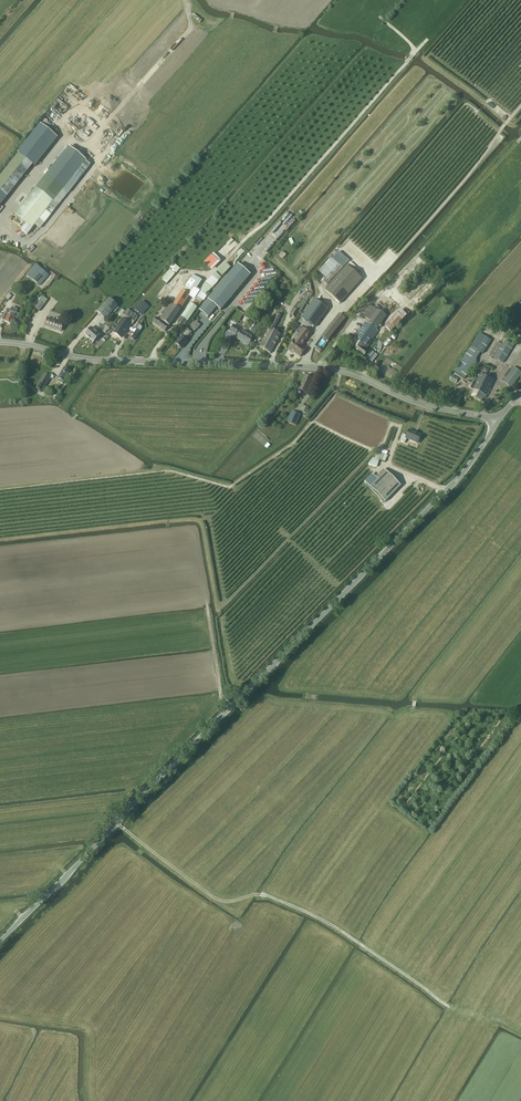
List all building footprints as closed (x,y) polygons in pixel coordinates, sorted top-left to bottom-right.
[(201,22),(203,20),(196,14),(194,16),(201,22)] [(52,108),(47,113),(55,120),(59,115),(52,108)] [(40,124),(17,153),(35,167),(58,138),(40,124)] [(69,147),(46,175),(63,189),(85,161),(69,147)] [(46,175),(15,215),(26,224),(21,230),(27,235),(63,189),(46,175)] [(339,252),(332,259),(338,264),(343,268),(349,261),(339,252)] [(213,253),(204,263),(210,270),(220,260),(213,253)] [(318,271),(326,278),(338,264),(332,259),(330,257),(318,271)] [(174,262),(169,268),(175,274),(180,268),(174,262)] [(39,286),(48,275),(36,264),(27,274),(39,286)] [(226,264),(217,273),(222,277),(231,269),(226,264)] [(328,285),(343,268),(338,264),(326,278),(323,281),(328,285)] [(221,311),(250,275),(238,265),(199,310),(208,318),(216,307),(221,311)] [(362,279),(351,269),(347,266),(325,290),(340,304),(362,279)] [(165,284),(174,274),(169,269),(160,279),(165,284)] [(412,274),(399,289),(402,292),(415,277),(412,274)] [(180,311),(190,296),(182,291),(173,305),(180,311)] [(332,304),(318,294),(314,300),(328,310),(332,304)] [(40,311),(48,300),(41,295),(33,306),(40,311)] [(111,313),(118,306),(110,298),(97,313),(105,320),(108,316),(111,313)] [(298,303),(294,309),(298,311),(300,312),(307,302),(303,300),(300,304),(298,303)] [(315,327),(328,310),(314,300),(301,318),(315,327)] [(139,309),(137,311),(141,315),(149,307),(143,301),(137,307),(139,309)] [(180,311),(173,305),(169,303),(161,314),(163,315),(159,320),(156,318),(153,322),(165,331),(180,311)] [(191,303),(178,322),(184,326),(187,321),(188,321),(197,308),(191,303)] [(379,327),(386,316),(370,305),(363,315),(379,327)] [(8,309),(3,320),(7,322),(7,323),(11,325),(15,318),(17,319),(19,314),(16,313),(17,310),(12,308),(11,311),(8,309)] [(125,312),(123,315),(134,322),(138,317),(130,311),(127,309),(125,312)] [(390,332),(407,315),(402,310),(386,327),(390,332)] [(281,316),(275,313),(267,328),(269,329),(263,341),(261,340),(259,343),(261,344),(259,348),(265,351),(267,347),(268,348),(268,347),(269,345),(268,345),(272,337),(270,336),(273,331),(281,316)] [(339,314),(322,336),(328,340),(345,319),(339,314)] [(61,331),(64,324),(47,318),(45,326),(61,331)] [(119,325),(114,333),(121,337),(126,330),(127,330),(131,324),(122,318),(119,324),(119,325)] [(256,322),(250,333),(254,335),(260,325),(256,322)] [(357,341),(367,348),(378,331),(366,322),(354,338),(350,346),(353,348),(357,341)] [(137,324),(129,337),(134,340),(143,328),(137,324)] [(234,325),(230,331),(236,335),(236,334),(239,335),(237,339),(248,345),(253,337),(239,329),(239,328),(234,325)] [(91,327),(85,335),(93,343),(100,335),(97,333),(99,331),(97,328),(95,330),(91,327)] [(299,334),(294,341),(302,346),(306,339),(310,334),(303,329),(300,327),(296,332),(299,334)] [(182,337),(176,344),(178,346),(178,347),(179,349),(181,348),(181,349),(187,341),(186,340),(188,337),(189,338),(192,335),(191,334),(192,333),(187,328),(180,336),(182,337)] [(265,351),(270,353),(270,354),(280,335),(277,333),(273,331),(270,336),(272,337),(268,345),(269,345),(268,347),(268,348),(267,347),(265,351)] [(490,341),(479,334),(471,346),(463,357),(464,358),(454,372),(464,379),(475,364),(476,359),(480,353),(482,354),(490,341)] [(383,344),(387,348),(392,342),(388,339),(383,344)] [(302,346),(294,341),(294,340),(288,349),(291,351),(292,351),(300,357),(306,349),(302,346)] [(369,349),(367,348),(357,341),(353,348),(364,356),(369,349)] [(497,342),(489,354),(503,363),(510,352),(502,346),(502,345),(497,342)] [(371,351),(367,358),(373,362),(377,355),(371,351)] [(520,375),(520,373),(513,367),(503,382),(511,388),(520,375)] [(73,374),(70,372),(70,371),(64,368),(58,378),(65,382),(68,376),(70,378),(73,374)] [(42,392),(51,378),(44,374),(36,389),(42,392)] [(476,391),(486,396),(494,381),(481,374),(475,385),(478,387),(476,391)] [(306,393),(313,378),(305,375),(299,390),(306,393)] [(485,399),(486,396),(476,391),(478,387),(475,385),(471,383),(469,387),(474,390),(471,396),(481,401),(483,398),(485,399)] [(296,426),(300,415),(292,411),(287,422),(296,426)] [(403,434),(400,441),(405,443),(407,439),(417,443),(418,441),(420,441),(421,439),(420,437),(421,435),(409,430),(406,436),(403,434)] [(385,463),(388,456),(377,452),(375,459),(385,463)] [(378,480),(371,488),(385,502),(401,486),(384,469),(376,477),(378,480)]
